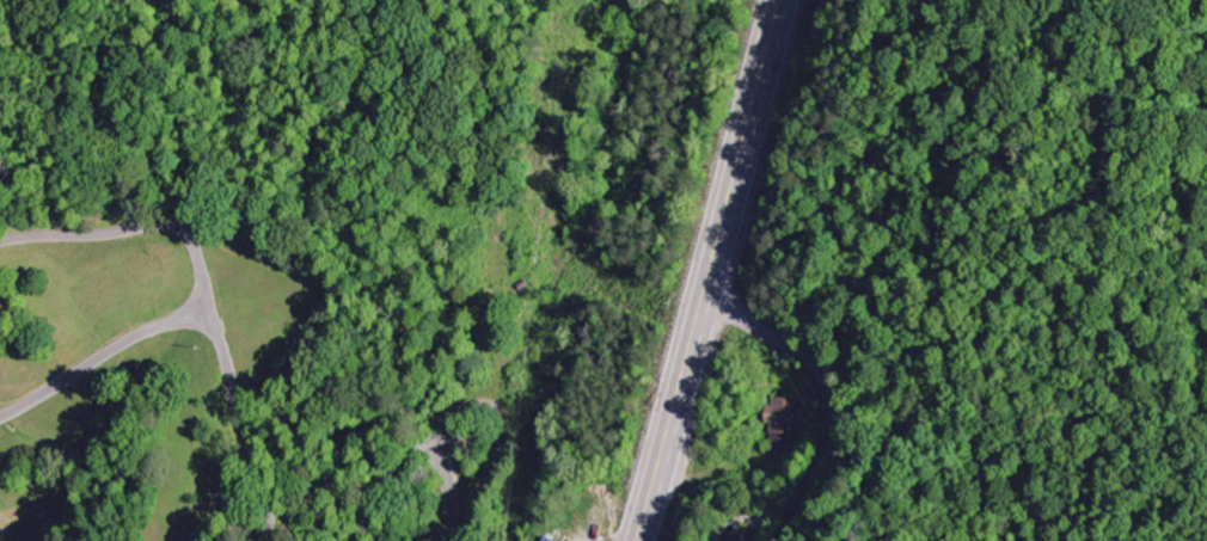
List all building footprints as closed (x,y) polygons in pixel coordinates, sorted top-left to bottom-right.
[(772,423),(771,451),(795,452),(797,398),(770,398),(770,423),(772,423)] [(758,539),(741,526),(729,540),(756,540),(758,539)]
